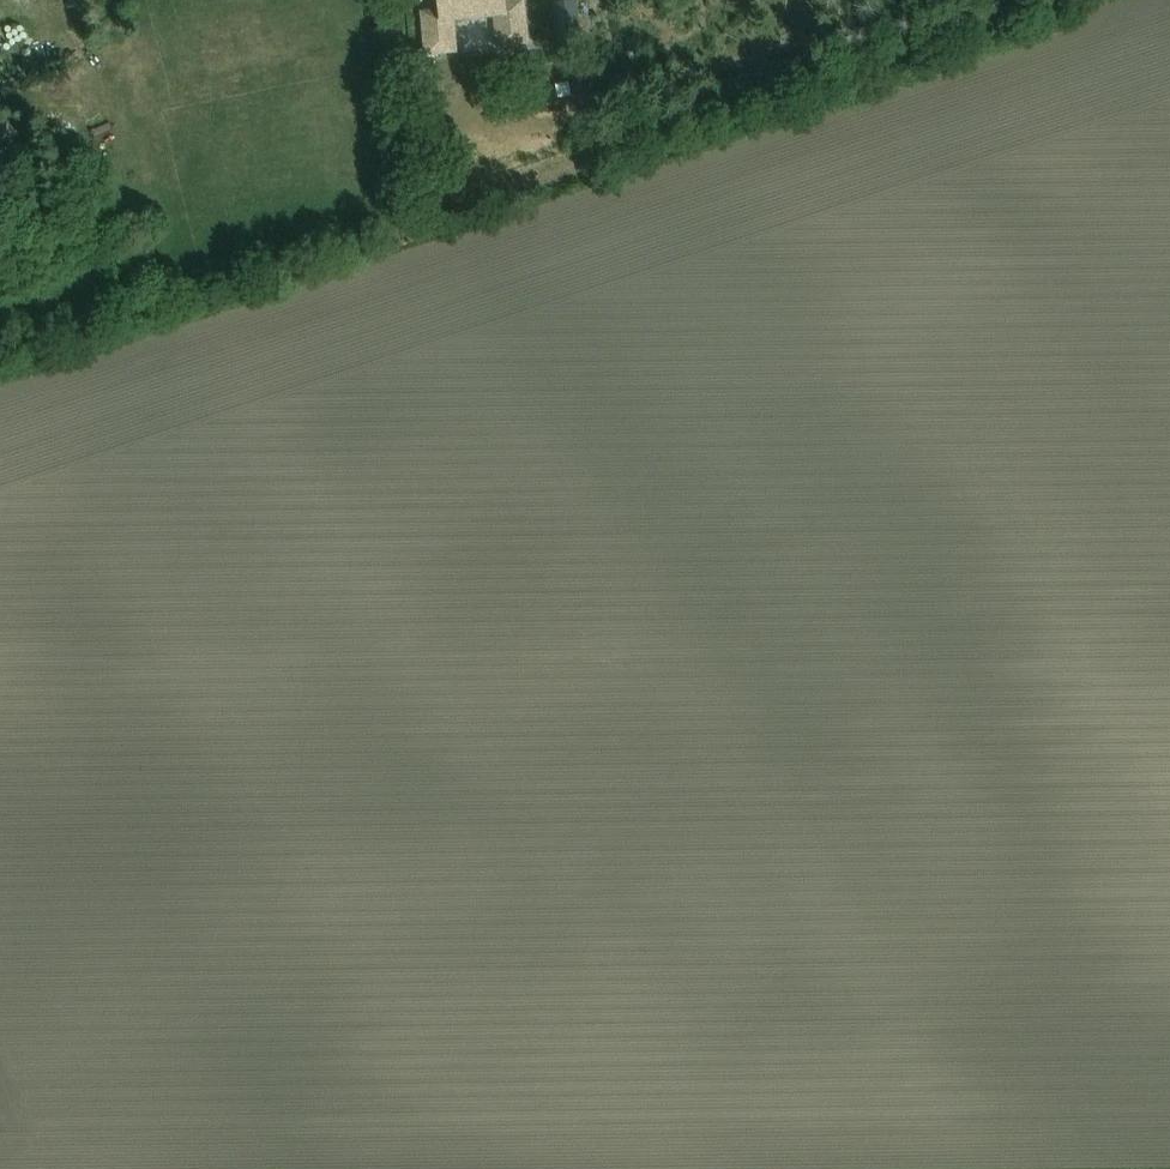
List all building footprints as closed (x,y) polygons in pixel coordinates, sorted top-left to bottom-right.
[(425,57),(459,54),(456,24),(494,20),(497,51),(530,48),(525,0),(520,0),(507,1),(506,0),(437,0),(438,10),(420,12),(425,57)]
